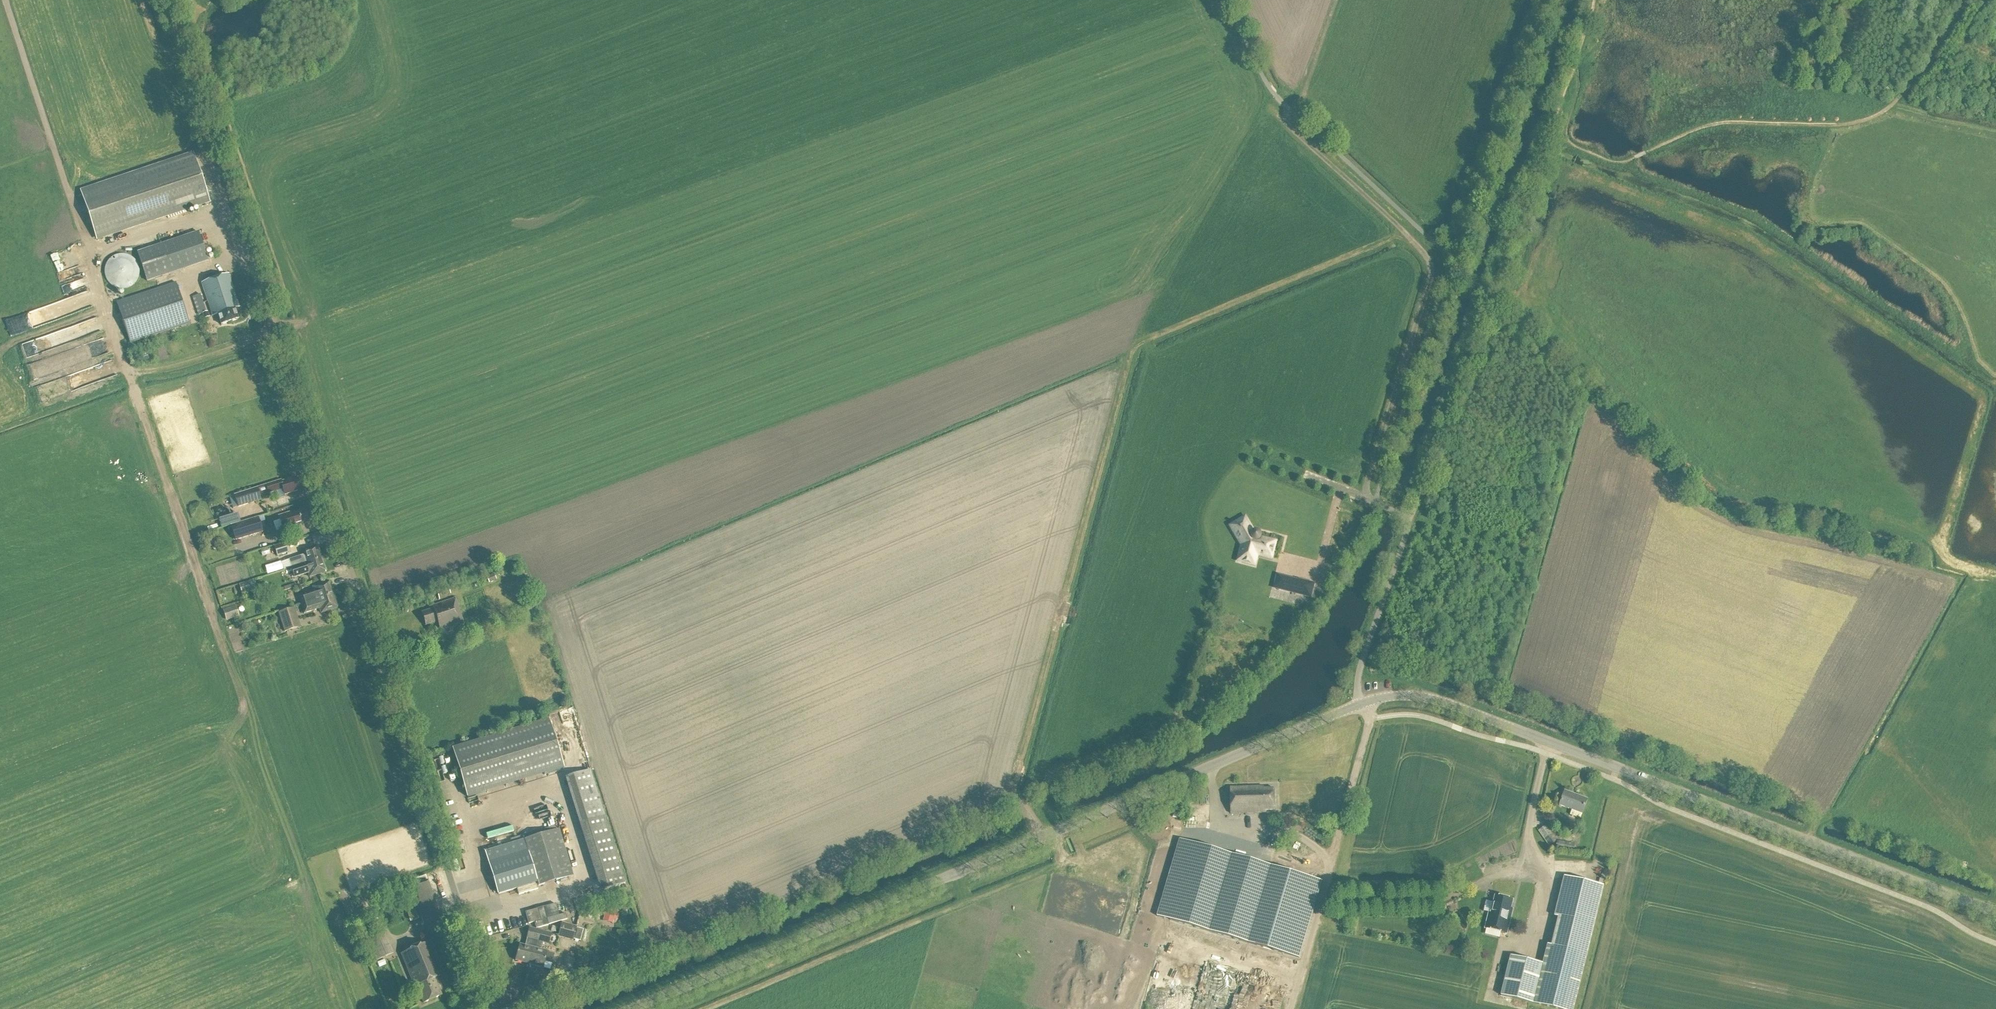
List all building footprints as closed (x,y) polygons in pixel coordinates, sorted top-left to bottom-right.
[(82,192),(97,238),(209,202),(194,155),(82,192)] [(138,253),(147,281),(208,261),(198,233),(138,253)] [(212,316),(217,314),(221,325),(238,320),(235,309),(239,307),(229,274),(202,283),(212,316)] [(116,302),(130,345),(190,325),(176,282),(116,302)] [(192,297),(198,315),(202,314),(203,319),(209,317),(208,312),(206,312),(200,295),(192,297)] [(35,312),(6,321),(11,336),(40,327),(35,312)] [(53,357),(31,363),(35,378),(45,375),(47,380),(51,379),(49,371),(56,368),(53,357)] [(300,490),(296,478),(281,482),(281,480),(234,494),(238,506),(261,499),(260,495),(283,488),(285,494),(300,490)] [(278,516),(282,530),(309,522),(305,510),(291,514),(290,512),(278,516)] [(230,525),(235,539),(262,532),(257,517),(230,525)] [(1254,533),(1245,518),(1231,527),(1242,546),(1238,561),(1254,565),(1257,554),(1271,558),(1275,542),(1261,539),(1261,538),(1261,537),(1261,536),(1260,536),(1260,535),(1259,534),(1258,533),(1256,533),(1255,533),(1254,533)] [(273,546),(277,557),(291,553),(288,542),(273,546)] [(291,568),(321,559),(317,545),(301,550),(302,555),(296,557),(289,559),(291,568)] [(291,568),(294,577),(308,573),(309,577),(325,572),(321,559),(291,568)] [(487,578),(489,583),(497,580),(494,575),(487,578)] [(1295,594),(1298,582),(1277,576),(1274,588),(1295,594)] [(239,584),(242,595),(248,593),(247,590),(254,588),(252,581),(239,584)] [(1298,582),(1295,594),(1310,598),(1314,585),(1298,581),(1298,582)] [(299,596),(301,605),(333,595),(329,582),(312,587),(314,591),(299,596)] [(437,593),(439,598),(450,594),(448,589),(437,593)] [(333,595),(301,605),(304,613),(319,609),(320,613),(337,608),(333,595)] [(518,601),(522,610),(523,613),(532,610),(528,598),(518,601)] [(422,613),(426,625),(438,622),(440,630),(464,623),(456,599),(432,606),(433,609),(422,613)] [(223,610),(226,619),(238,615),(235,606),(223,610)] [(278,612),(284,632),(300,627),(294,607),(278,612)] [(452,749),(467,798),(564,769),(549,720),(452,749)] [(626,882),(591,769),(573,774),(608,888),(626,882)] [(1266,813),(1266,811),(1275,811),(1275,788),(1262,788),(1262,787),(1230,787),(1230,813),(1266,813)] [(1559,805),(1582,814),(1587,799),(1565,790),(1559,805)] [(1557,842),(1546,826),(1539,831),(1550,846),(1557,842)] [(485,852),(497,894),(537,882),(538,886),(573,875),(559,830),(485,852)] [(1299,959),(1322,882),(1180,840),(1157,917),(1299,959)] [(1573,852),(1575,844),(1557,841),(1556,850),(1573,852)] [(1501,996),(1553,1008),(1573,1008),(1603,886),(1564,877),(1554,917),(1559,918),(1552,946),(1548,945),(1543,964),(1511,956),(1501,996)] [(410,886),(423,925),(441,919),(428,880),(410,886)] [(1506,934),(1511,915),(1509,914),(1512,901),(1495,896),(1491,914),(1489,913),(1485,929),(1506,934)] [(534,922),(536,929),(567,920),(565,914),(559,916),(555,904),(525,913),(528,924),(534,922)] [(613,923),(616,911),(606,908),(603,921),(613,923)] [(559,935),(572,938),(575,927),(562,923),(559,935)] [(515,960),(529,963),(538,930),(529,927),(527,938),(525,945),(520,944),(515,960)] [(638,933),(635,928),(628,932),(630,937),(638,933)] [(538,930),(529,963),(543,967),(545,960),(552,962),(554,953),(547,951),(547,950),(542,948),(543,942),(549,943),(551,933),(538,930)] [(402,954),(415,987),(416,986),(423,1003),(442,995),(435,979),(444,976),(430,942),(402,954)]
